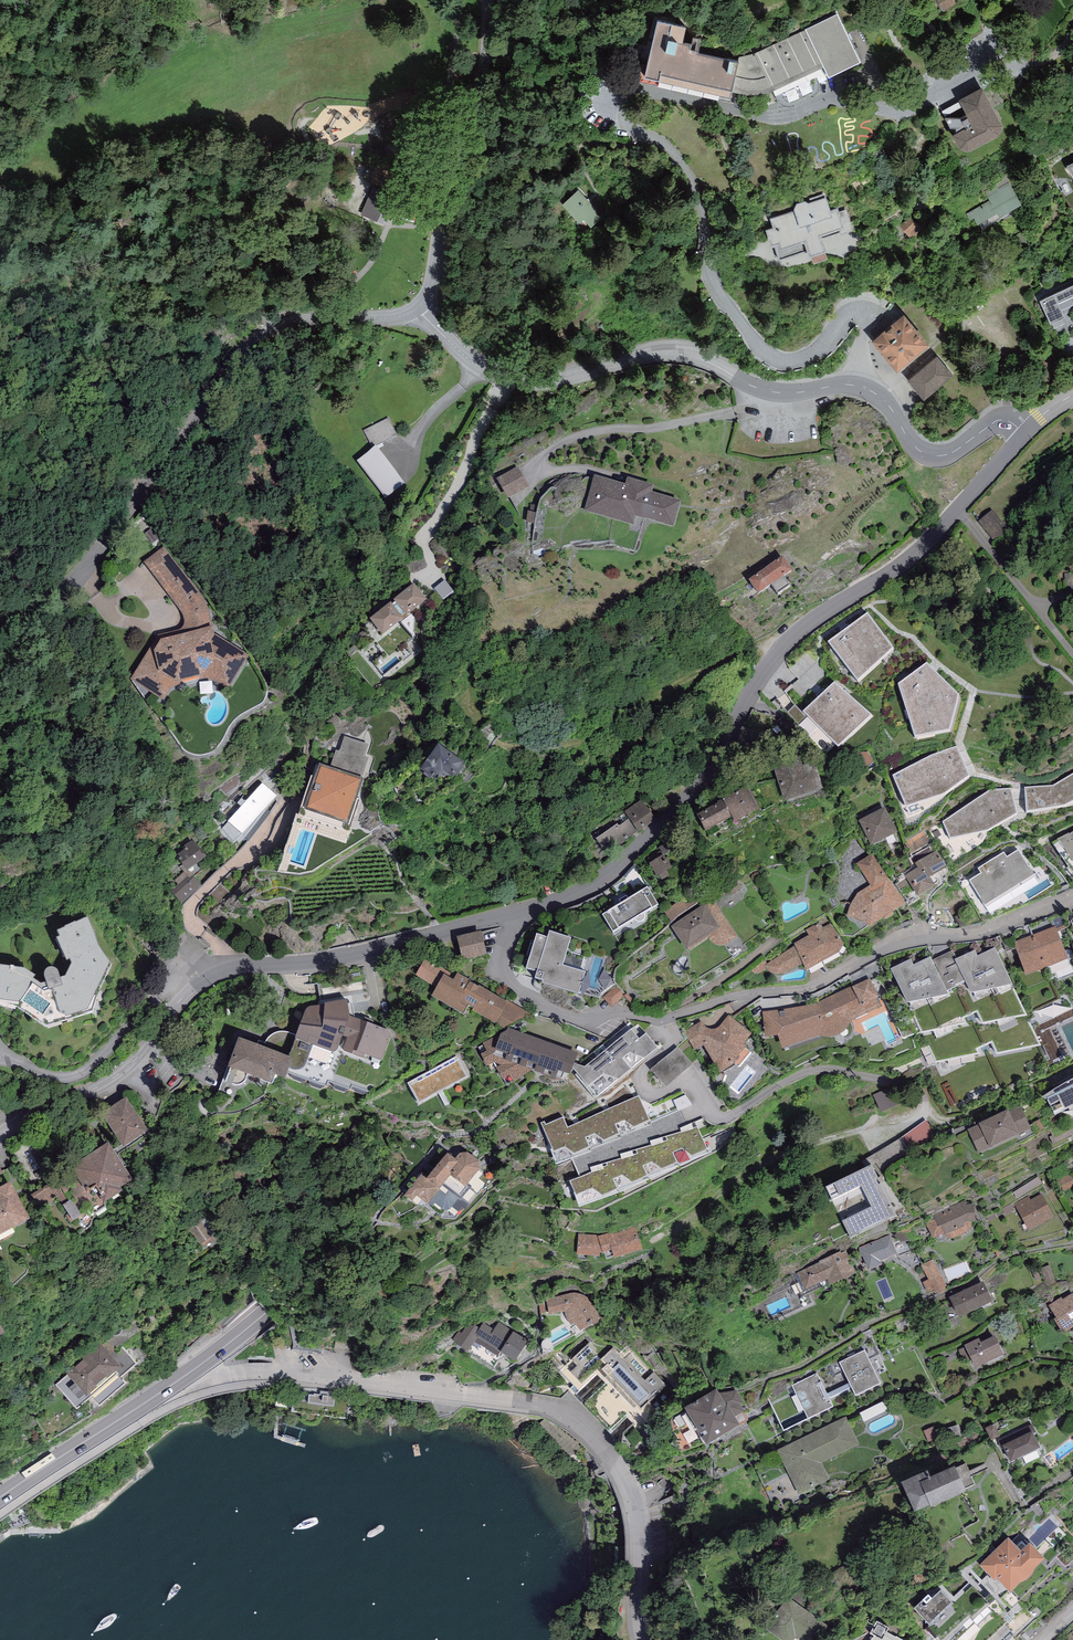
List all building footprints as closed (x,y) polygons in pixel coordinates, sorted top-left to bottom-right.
[(937,0),(945,13),(957,5),(954,0),(937,0)] [(766,94),(773,91),(812,74),(814,72),(824,68),(828,78),(861,63),(838,14),(805,29),(805,30),(753,54),(738,56),(738,62),(698,54),(699,51),(691,50),(692,45),(682,43),(687,27),(657,21),(643,82),(730,103),(732,92),(742,95),(750,96),(758,96),(766,94)] [(971,94),(959,101),(959,102),(962,107),(967,116),(961,118),(961,119),(946,119),(950,128),(956,128),(958,133),(952,136),(960,150),(968,152),(999,135),(1002,125),(983,88),(971,94)] [(1065,166),(1072,178),(1072,162),(1065,166)] [(997,187),(985,193),(990,201),(966,214),(974,227),(997,214),(999,218),(1022,205),(1009,183),(998,189),(997,187)] [(372,187),(361,215),(385,225),(397,197),(372,187)] [(588,202),(578,191),(562,205),(579,224),(584,220),(591,228),(603,218),(588,202)] [(825,249),(820,236),(844,229),(838,208),(831,211),(826,197),(809,203),(805,201),(797,204),(794,211),(770,219),(773,228),(766,230),(772,247),(778,245),(780,251),(804,242),(808,255),(809,258),(826,253),(825,249)] [(921,229),(911,218),(901,227),(911,239),(921,229)] [(1053,322),(1072,312),(1072,288),(1044,304),(1053,322)] [(871,343),(896,373),(929,346),(904,316),(871,343)] [(953,376),(937,357),(907,382),(923,401),(953,376)] [(1005,387),(995,392),(998,398),(1008,392),(1005,387)] [(376,446),(358,459),(385,496),(403,482),(376,446)] [(519,472),(499,485),(508,499),(528,487),(519,472)] [(594,478),(584,513),(632,527),(635,519),(673,530),(681,504),(652,495),(654,488),(628,480),(626,487),(594,478)] [(993,511),(978,523),(993,543),(1008,531),(993,511)] [(182,631),(158,637),(131,683),(164,702),(169,693),(173,689),(177,687),(182,686),(182,685),(198,680),(199,682),(204,681),(208,681),(214,682),(229,691),(249,658),(215,638),(214,638),(208,611),(205,604),(199,596),(164,548),(144,564),(170,598),(181,613),(184,620),(184,626),(182,631)] [(783,559),(748,583),(759,598),(793,574),(783,559)] [(427,603),(414,587),(370,623),(383,638),(400,624),(401,626),(411,618),(410,616),(427,603)] [(828,645),(858,684),(893,651),(867,616),(828,645)] [(926,667),(899,688),(915,740),(949,734),(958,698),(926,667)] [(834,685),(803,714),(838,750),(872,719),(834,685)] [(368,746),(344,739),(339,753),(336,752),(330,770),(318,767),(303,814),(348,828),(363,781),(362,781),(369,759),(364,757),(368,746)] [(464,765),(438,747),(420,774),(435,785),(442,775),(453,782),(464,765)] [(937,755),(893,779),(906,810),(944,797),(970,780),(957,748),(937,755)] [(799,760),(771,768),(783,805),(823,793),(814,766),(802,769),(799,760)] [(1025,790),(1027,815),(1064,809),(1072,804),(1072,776),(1053,788),(1025,790)] [(277,800),(262,787),(228,825),(243,838),(277,800)] [(961,814),(942,825),(951,841),(988,834),(1017,817),(1012,790),(991,793),(961,814)] [(723,804),(697,818),(705,834),(731,820),(735,827),(759,814),(747,791),(722,804),(723,804)] [(642,798),(624,811),(630,818),(619,825),(617,822),(596,837),(606,852),(628,837),(628,838),(656,818),(642,798)] [(885,811),(858,824),(871,850),(898,836),(885,811)] [(1057,843),(1072,868),(1072,839),(1070,841),(1069,840),(1057,843)] [(184,854),(175,859),(184,873),(186,876),(189,874),(206,863),(201,856),(199,857),(191,844),(181,850),(184,854)] [(657,875),(659,875),(661,879),(670,874),(667,870),(672,866),(663,853),(649,862),(657,875)] [(947,871),(937,853),(915,866),(917,871),(904,877),(917,901),(935,891),(931,881),(947,871)] [(978,872),(981,877),(969,884),(985,910),(1034,878),(1018,853),(1007,861),(1004,856),(978,872)] [(872,855),(856,865),(870,887),(857,895),(852,902),(850,906),(848,912),(846,918),(860,922),(863,924),(865,926),(870,933),(871,931),(873,930),(906,910),(872,855)] [(186,876),(184,873),(174,882),(178,886),(169,894),(181,907),(202,888),(189,874),(186,876)] [(609,909),(602,913),(612,931),(634,918),(635,919),(636,920),(637,921),(638,921),(640,921),(642,921),(643,921),(644,920),(645,919),(645,917),(646,916),(646,914),(645,913),(644,911),(658,903),(648,885),(642,888),(642,887),(608,908),(609,909)] [(712,897),(671,925),(686,949),(688,947),(689,949),(708,937),(709,939),(711,940),(713,942),(715,944),(719,945),(722,945),(724,944),(728,942),(737,935),(712,897)] [(16,1003),(47,1024),(92,1008),(111,962),(110,959),(99,944),(88,915),(57,928),(61,934),(57,935),(67,957),(70,956),(72,960),(65,974),(60,975),(59,968),(56,965),(52,964),(49,964),(46,966),(44,969),(45,972),(47,980),(42,981),(33,976),(35,972),(25,966),(0,962),(0,965),(0,1000),(16,1003)] [(809,934),(794,942),(795,945),(765,965),(768,969),(772,972),(775,974),(780,974),(784,973),(803,963),(807,969),(810,967),(815,963),(822,960),(827,958),(839,951),(844,942),(831,923),(822,927),(820,922),(806,929),(809,934)] [(1056,925),(1034,934),(1046,965),(1068,957),(1056,925)] [(571,936),(549,929),(547,936),(537,932),(526,966),(536,969),(535,975),(543,978),(542,980),(579,992),(585,971),(563,964),(571,936)] [(1026,973),(1046,965),(1034,934),(1014,941),(1026,973)] [(485,937),(459,943),(464,965),(490,959),(485,937)] [(1053,1069),(995,946),(978,955),(975,949),(957,957),(953,950),(933,960),(930,955),(914,963),(911,958),(891,968),(907,1000),(957,1113),(1053,1069)] [(442,967),(425,957),(416,974),(433,984),(442,967)] [(470,979),(457,971),(453,978),(444,973),(431,994),(455,1007),(454,1008),(463,1013),(468,1004),(474,1007),(473,1009),(507,1028),(508,1027),(517,1030),(528,1011),(507,999),(506,1000),(480,984),(478,986),(469,980),(470,979)] [(805,1005),(762,1011),(763,1025),(765,1025),(765,1035),(778,1033),(782,1047),(820,1033),(821,1035),(824,1036),(828,1036),(833,1035),(837,1035),(843,1031),(847,1028),(849,1023),(850,1020),(881,1005),(877,996),(878,995),(869,978),(852,986),(816,1003),(815,1002),(805,1005)] [(619,987),(607,999),(615,1006),(626,993),(619,987)] [(347,999),(325,1003),(325,1005),(313,1005),(309,1006),(307,1007),(305,1009),(296,1035),(289,1056),(257,1043),(239,1037),(228,1066),(272,1082),(275,1074),(285,1078),(289,1068),(292,1070),(297,1070),(300,1069),(304,1066),(307,1062),(313,1045),(330,1051),(333,1052),(336,1051),(337,1049),(338,1047),(343,1036),(347,1037),(343,1048),(344,1050),(363,1058),(365,1054),(382,1060),(391,1034),(391,1032),(389,1030),(354,1017),(351,1003),(348,1004),(347,999)] [(702,1020),(684,1031),(695,1049),(703,1044),(720,1071),(735,1063),(739,1067),(751,1052),(745,1046),(747,1044),(744,1042),(751,1032),(728,1014),(719,1026),(716,1028),(714,1028),(712,1028),(710,1028),(707,1027),(705,1026),(704,1024),(703,1023),(702,1020)] [(578,1052),(508,1027),(507,1028),(506,1029),(500,1032),(500,1034),(482,1042),(483,1044),(478,1047),(491,1072),(497,1069),(506,1085),(533,1069),(562,1078),(565,1071),(570,1072),(572,1066),(574,1062),(578,1052)] [(585,1066),(574,1062),(572,1066),(596,1095),(658,1046),(646,1031),(639,1037),(631,1027),(585,1066)] [(258,1040),(257,1043),(289,1056),(296,1035),(289,1032),(286,1031),(281,1031),(277,1032),(273,1034),(269,1036),(267,1039),(266,1043),(258,1040)] [(678,1046),(650,1069),(665,1085),(692,1063),(678,1046)] [(457,1055),(407,1082),(418,1102),(468,1075),(457,1055)] [(1043,1094),(1047,1098),(1055,1114),(1072,1104),(1072,1076),(1063,1081),(1053,1088),(1043,1094)] [(894,1090),(877,1095),(882,1110),(899,1105),(894,1090)] [(126,1095),(100,1112),(123,1145),(148,1128),(126,1095)] [(544,1120),(541,1122),(556,1163),(592,1150),(591,1148),(622,1137),(621,1136),(651,1123),(639,1095),(609,1108),(605,1110),(568,1125),(563,1116),(546,1123),(544,1120)] [(1008,1107),(979,1121),(979,1123),(967,1129),(978,1153),(992,1146),(992,1145),(1016,1134),(1016,1135),(1032,1128),(1020,1104),(1009,1109),(1008,1107)] [(927,1119),(906,1137),(916,1150),(938,1132),(927,1119)] [(707,1147),(697,1125),(695,1121),(680,1127),(681,1131),(650,1140),(651,1144),(620,1153),(622,1158),(590,1167),(592,1172),(569,1179),(579,1205),(619,1191),(620,1192),(711,1150),(709,1147),(707,1147)] [(70,1165),(83,1185),(84,1184),(87,1188),(96,1182),(101,1190),(99,1192),(104,1200),(123,1187),(121,1184),(132,1176),(109,1140),(70,1165)] [(421,1172),(405,1194),(412,1200),(416,1194),(432,1205),(435,1203),(443,1209),(449,1208),(458,1196),(461,1198),(483,1171),(479,1168),(480,1166),(479,1160),(467,1151),(459,1152),(455,1157),(447,1151),(427,1176),(421,1172)] [(826,1184),(850,1236),(897,1214),(872,1162),(826,1184)] [(30,1218),(10,1180),(0,1185),(0,1233),(30,1218)] [(65,1193),(74,1207),(81,1203),(73,1188),(65,1193)] [(1029,1196),(1014,1203),(1029,1230),(1054,1216),(1042,1193),(1031,1199),(1029,1196)] [(961,1202),(933,1215),(936,1220),(926,1224),(933,1237),(944,1232),(946,1235),(948,1237),(949,1237),(951,1238),(953,1238),(968,1231),(971,1229),(972,1227),(972,1220),(975,1220),(974,1201),(961,1202)] [(1003,1208),(1006,1214),(1014,1210),(1011,1204),(1003,1208)] [(194,1207),(179,1217),(197,1245),(212,1235),(211,1234),(227,1223),(218,1209),(202,1219),(194,1207)] [(598,1235),(578,1233),(576,1254),(600,1255),(600,1252),(603,1252),(606,1259),(642,1248),(635,1226),(613,1233),(612,1231),(598,1235)] [(890,1235),(860,1247),(868,1268),(882,1263),(881,1260),(888,1257),(888,1256),(897,1253),(890,1235)] [(820,1262),(797,1272),(804,1289),(827,1279),(829,1283),(856,1272),(846,1250),(841,1252),(840,1251),(819,1260),(820,1262)] [(922,1265),(933,1288),(937,1287),(940,1292),(951,1287),(937,1258),(922,1265)] [(949,1296),(958,1316),(993,1300),(984,1280),(949,1296)] [(1049,1305),(1055,1315),(1054,1317),(1063,1332),(1072,1326),(1072,1293),(1072,1292),(1062,1298),(1061,1297),(1049,1305)] [(571,1293),(546,1299),(549,1314),(565,1310),(565,1313),(566,1317),(569,1321),(571,1324),(574,1322),(580,1330),(591,1323),(596,1322),(600,1319),(601,1318),(600,1315),(595,1308),(596,1307),(592,1302),(589,1298),(585,1295),(580,1294),(575,1293),(571,1293)] [(528,1340),(498,1322),(496,1326),(490,1322),(487,1326),(483,1323),(479,1330),(470,1324),(468,1328),(465,1327),(461,1333),(458,1331),(453,1339),(456,1341),(455,1342),(468,1350),(478,1335),(515,1359),(528,1340)] [(978,1337),(964,1344),(966,1346),(958,1349),(963,1361),(971,1357),(975,1366),(1004,1353),(995,1334),(980,1341),(978,1337)] [(100,1341),(66,1370),(86,1394),(115,1370),(121,1377),(138,1363),(123,1346),(112,1355),(100,1341)] [(591,1341),(559,1370),(573,1385),(570,1388),(576,1394),(597,1374),(605,1382),(608,1379),(648,1422),(659,1412),(649,1402),(667,1385),(654,1371),(645,1380),(614,1347),(604,1356),(591,1341)] [(865,1349),(839,1361),(855,1395),(881,1382),(865,1349)] [(817,1373),(792,1385),(808,1418),(833,1405),(817,1373)] [(716,1387),(685,1405),(706,1442),(739,1422),(735,1414),(744,1409),(741,1403),(744,1402),(737,1390),(719,1392),(716,1387)] [(886,1403),(864,1412),(866,1419),(889,1411),(886,1403)] [(846,1416),(779,1447),(777,1448),(799,1493),(829,1479),(822,1462),(860,1444),(846,1416)] [(989,1426),(994,1437),(1002,1433),(997,1422),(989,1426)] [(1033,1430),(1002,1444),(1010,1461),(1041,1446),(1033,1430)] [(934,1464),(906,1478),(921,1508),(974,1482),(962,1458),(937,1471),(934,1464)] [(1008,1534),(979,1563),(994,1577),(996,1576),(1010,1590),(1021,1580),(1024,1578),(1027,1577),(1031,1573),(1033,1570),(1035,1566),(1045,1555),(1029,1540),(1027,1542),(1019,1533),(1012,1539),(1008,1534)] [(914,1607),(931,1624),(925,1629),(934,1638),(931,1639),(1007,1639),(1014,1632),(1005,1622),(1008,1621),(1000,1612),(1004,1609),(990,1592),(988,1593),(972,1578),(950,1598),(941,1589),(932,1597),(928,1592),(914,1607)] [(788,1596),(765,1627),(782,1639),(820,1639),(830,1627),(788,1596)] [(887,1630),(890,1627),(877,1620),(870,1633),(875,1635),(870,1639),(905,1639),(887,1630)]
